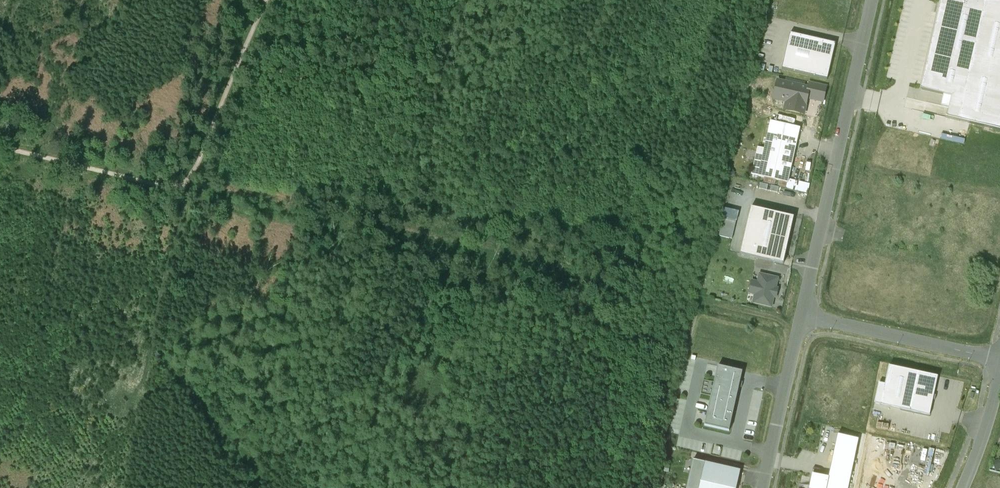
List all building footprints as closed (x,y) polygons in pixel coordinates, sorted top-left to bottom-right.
[(993,0),(941,0),(920,90),(951,97),(947,118),(945,117),(945,118),(999,131),(999,2),(993,0)] [(836,44),(790,34),(782,70),(827,80),(836,44)] [(808,88),(779,82),(775,99),(785,101),(787,105),(786,111),(804,115),(807,99),(809,88),(808,88)] [(809,82),(808,88),(809,88),(807,99),(823,102),(826,86),(809,82)] [(800,129),(770,122),(762,159),(756,158),(752,176),(788,183),(800,129)] [(751,208),(741,255),(783,264),(794,218),(751,208)] [(736,221),(724,218),(720,237),(732,240),(736,221)] [(777,279),(760,275),(758,283),(751,282),(749,293),(756,295),(754,303),(771,307),(773,297),(776,297),(778,290),(775,289),(777,279)] [(742,372),(718,367),(704,427),(729,432),(739,388),(741,388),(743,383),(740,382),(742,372)] [(878,388),(874,405),(930,416),(938,377),(889,367),(884,390),(878,388)] [(838,435),(829,478),(812,475),(810,487),(848,487),(859,439),(838,435)] [(740,471),(693,461),(687,487),(736,487),(740,471)]
